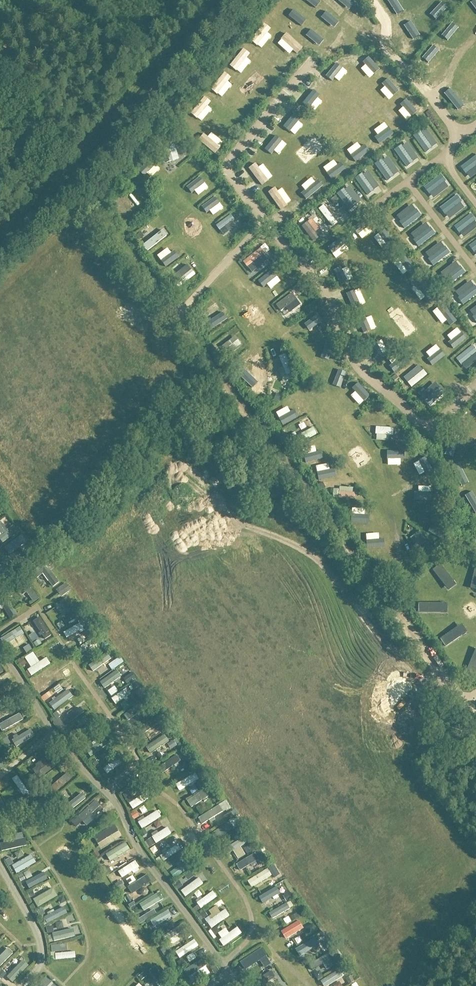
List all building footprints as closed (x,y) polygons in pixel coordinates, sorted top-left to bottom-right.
[(373,9),(380,18),(389,11),(382,2),(373,9)] [(383,20),(390,28),(395,24),(388,16),(383,20)] [(471,91),(464,95),(475,114),(475,98),(471,91)] [(448,103),(459,124),(465,120),(454,99),(448,103)] [(430,120),(424,123),(430,133),(436,130),(430,120)] [(201,144),(208,137),(189,121),(182,128),(201,144)] [(432,148),(420,131),(413,136),(426,153),(432,148)] [(315,153),(323,146),(316,139),(308,146),(315,153)] [(166,144),(168,163),(180,161),(178,143),(166,144)] [(413,162),(401,145),(395,150),(407,167),(413,162)] [(420,163),(426,160),(421,150),(415,152),(420,163)] [(461,168),(466,174),(475,167),(475,157),(461,168)] [(394,176),(381,159),(375,164),(387,181),(394,176)] [(374,191),(362,174),(355,179),(368,196),(374,191)] [(441,175),(424,188),(429,194),(446,181),(441,175)] [(436,201),(453,191),(448,183),(431,193),(436,201)] [(356,205),(344,189),(337,194),(350,210),(356,205)] [(457,195),(440,208),(445,214),(462,202),(457,195)] [(207,210),(221,201),(218,196),(204,206),(207,210)] [(416,210),(400,222),(404,229),(421,216),(416,210)] [(455,227),(460,233),(475,221),(475,220),(472,214),(455,227)] [(236,221),(222,229),(225,235),(240,227),(236,221)] [(430,228),(414,241),(418,247),(435,234),(430,228)] [(149,230),(143,236),(148,240),(154,235),(149,230)] [(374,248),(378,240),(373,237),(368,245),(374,248)] [(445,247),(428,260),(433,266),(450,253),(445,247)] [(244,262),(250,269),(268,255),(263,248),(244,262)] [(402,267),(407,261),(397,252),(392,258),(402,267)] [(394,258),(383,262),(386,270),(397,267),(394,258)] [(460,267),(443,279),(448,286),(465,273),(460,267)] [(195,271),(177,284),(182,291),(200,277),(195,271)] [(409,274),(398,282),(404,290),(415,282),(409,274)] [(270,287),(275,293),(288,283),(283,277),(270,287)] [(458,299),(463,305),(475,295),(475,287),(475,286),(458,299)] [(367,291),(350,303),(356,312),(373,299),(367,291)] [(218,318),(224,313),(219,306),(212,311),(218,318)] [(433,327),(449,316),(444,309),(428,321),(433,327)] [(212,313),(206,319),(211,324),(217,318),(212,313)] [(461,326),(443,339),(448,346),(466,332),(461,326)] [(239,337),(227,345),(233,355),(245,347),(239,337)] [(370,339),(364,344),(368,350),(374,345),(370,339)] [(382,344),(369,350),(373,358),(386,353),(382,344)] [(457,359),(462,365),(475,353),(475,350),(473,346),(457,359)] [(288,375),(294,373),(287,354),(281,356),(288,375)] [(392,374),(411,362),(407,355),(388,368),(392,374)] [(410,383),(415,389),(430,376),(425,370),(410,383)] [(440,387),(425,401),(430,407),(445,393),(440,387)] [(383,419),(383,423),(392,422),(392,412),(367,413),(367,419),(383,419)] [(301,435),(306,443),(319,435),(314,427),(301,435)] [(377,428),(377,439),(395,438),(395,427),(377,428)] [(315,458),(315,465),(331,465),(331,457),(315,458)] [(341,469),(328,469),(328,483),(341,483),(341,469)] [(435,479),(415,483),(416,489),(436,485),(435,479)] [(330,489),(331,499),(356,498),(355,488),(330,489)] [(376,522),(356,525),(358,533),(377,530),(376,522)] [(2,539),(7,545),(15,539),(11,533),(2,539)] [(367,540),(368,553),(389,552),(389,539),(367,540)] [(21,540),(13,546),(16,550),(24,544),(21,540)] [(59,583),(44,564),(31,574),(36,580),(43,575),(53,588),(59,583)] [(440,565),(433,571),(445,587),(453,581),(440,565)] [(64,597),(73,593),(71,587),(61,590),(64,597)] [(0,593),(0,604),(10,621),(18,616),(3,592),(0,593)] [(22,613),(28,609),(19,597),(13,601),(22,613)] [(71,620),(78,616),(74,610),(67,598),(60,602),(68,614),(62,618),(65,624),(71,620)] [(419,604),(419,614),(439,614),(439,604),(419,604)] [(69,638),(81,631),(78,625),(65,632),(69,638)] [(440,639),(446,647),(463,636),(457,628),(440,639)] [(10,644),(14,643),(16,648),(29,643),(23,629),(6,635),(10,644)] [(34,651),(25,657),(32,667),(29,669),(34,676),(52,664),(48,658),(41,662),(34,651)] [(91,666),(96,673),(114,660),(109,653),(91,666)] [(473,657),(465,676),(474,680),(475,676),(475,659),(473,657)] [(43,686),(48,692),(62,682),(58,675),(43,686)] [(5,692),(13,689),(9,682),(2,685),(5,692)] [(131,697),(126,689),(120,692),(116,686),(109,690),(118,705),(131,697)] [(57,696),(60,699),(52,705),(56,710),(75,697),(69,688),(57,696)] [(149,694),(115,718),(126,735),(159,710),(149,694)] [(8,706),(14,704),(12,696),(6,698),(8,706)] [(82,707),(65,718),(69,724),(86,713),(82,707)] [(77,736),(84,741),(91,733),(85,727),(77,736)] [(87,749),(91,757),(110,747),(106,739),(87,749)] [(153,754),(164,748),(160,740),(149,746),(153,754)] [(47,773),(62,760),(56,753),(41,765),(47,773)] [(109,775),(124,764),(120,757),(105,769),(109,775)] [(196,772),(177,784),(182,792),(200,779),(196,772)] [(14,777),(22,794),(28,791),(19,775),(14,777)] [(147,792),(130,802),(135,809),(151,799),(147,792)] [(84,793),(68,803),(72,809),(88,799),(84,793)] [(213,818),(213,819),(224,812),(219,803),(199,815),(204,824),(213,818)] [(158,810),(139,822),(144,829),(163,817),(158,810)] [(93,813),(85,821),(90,827),(98,819),(93,813)] [(100,840),(119,830),(117,826),(98,837),(100,840)] [(169,827),(153,833),(157,842),(173,836),(169,827)] [(227,852),(242,846),(239,839),(224,845),(227,852)] [(107,855),(113,864),(133,850),(126,841),(107,855)] [(252,852),(237,860),(240,867),(256,859),(252,852)] [(27,859),(29,862),(16,869),(19,873),(38,864),(34,856),(27,859)] [(123,877),(141,868),(137,861),(119,870),(123,877)] [(29,889),(49,880),(45,872),(25,881),(29,889)] [(136,894),(151,883),(147,877),(131,887),(136,894)] [(186,896),(205,884),(200,877),(182,889),(186,896)] [(161,885),(153,887),(155,893),(163,891),(161,885)] [(261,896),(266,904),(281,894),(276,886),(261,896)] [(213,890),(197,901),(203,908),(218,897),(213,890)] [(52,892),(35,898),(38,905),(54,899),(52,892)] [(140,903),(144,911),(159,904),(155,895),(140,903)] [(167,907),(150,916),(156,927),(173,918),(167,907)] [(226,917),(231,911),(226,907),(221,912),(226,917)] [(46,917),(49,923),(64,916),(61,909),(46,917)] [(217,912),(208,923),(214,928),(223,917),(217,912)] [(290,936),(306,931),(303,924),(288,929),(290,936)] [(225,945),(236,938),(228,926),(217,934),(225,945)] [(167,933),(174,943),(182,938),(175,928),(167,933)] [(71,930),(54,934),(55,941),(72,938),(71,930)] [(180,958),(200,947),(196,939),(175,950),(180,958)] [(310,953),(321,948),(318,940),(307,944),(310,953)] [(235,964),(233,967),(246,985),(275,966),(261,945),(235,964)] [(15,954),(8,947),(0,954),(0,968),(15,954)] [(76,951),(54,952),(55,960),(76,959),(76,951)] [(317,975),(334,965),(329,957),(312,967),(317,975)] [(8,976),(15,982),(29,964),(22,958),(8,976)] [(324,985),(339,985),(352,979),(347,970),(323,983),(324,985)]
